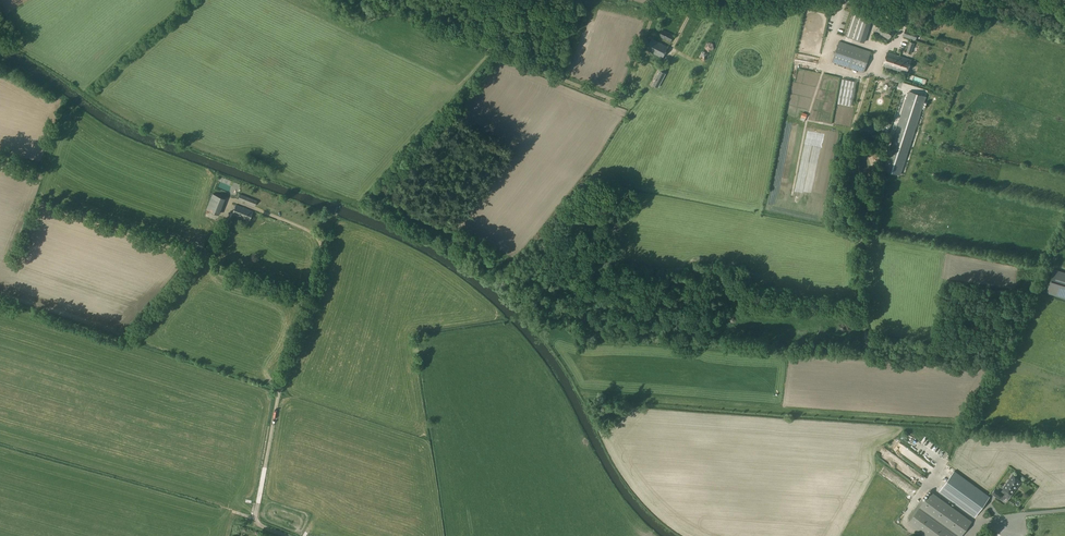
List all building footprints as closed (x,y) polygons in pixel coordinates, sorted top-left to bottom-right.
[(849,37),(854,39),(863,13),(858,11),(849,37)] [(889,39),(895,29),(882,22),(876,31),(889,39)] [(660,27),(654,39),(669,47),(676,35),(660,27)] [(918,33),(905,28),(903,36),(915,40),(918,33)] [(652,37),(645,45),(659,57),(666,49),(652,37)] [(832,62),(854,69),(864,73),(871,51),(839,41),(832,62)] [(911,54),(914,43),(910,42),(906,52),(911,54)] [(707,58),(707,51),(700,50),(699,59),(701,59),(702,57),(707,58)] [(906,73),(911,60),(888,52),(883,65),(906,73)] [(653,65),(656,58),(647,54),(644,61),(653,65)] [(658,87),(666,73),(660,70),(653,84),(658,87)] [(853,78),(861,80),(862,74),(855,72),(853,78)] [(693,73),(682,98),(687,100),(698,75),(693,73)] [(856,81),(842,79),(838,103),(852,105),(856,81)] [(889,83),(887,83),(886,87),(893,89),(895,81),(890,80),(889,83)] [(892,119),(896,120),(906,88),(918,92),(919,91),(923,93),(924,88),(904,81),(892,119)] [(925,96),(909,91),(883,172),(899,177),(925,96)] [(219,215),(225,199),(225,198),(231,181),(219,177),(213,193),(212,193),(206,210),(219,215)] [(252,197),(251,198),(240,194),(238,199),(255,206),(257,200),(254,199),(255,198),(252,197)] [(268,203),(265,212),(276,216),(277,214),(280,215),(281,212),(280,211),(281,208),(268,203)] [(253,211),(236,205),(232,215),(249,221),(253,211)] [(1054,269),(1047,292),(1064,298),(1064,272),(1054,269)] [(894,449),(898,452),(902,447),(898,444),(894,449)] [(978,512),(990,496),(954,470),(943,486),(978,512)] [(915,483),(920,474),(917,472),(912,481),(915,483)] [(996,488),(992,493),(999,498),(1002,493),(1005,495),(1008,492),(1011,494),(1021,481),(1012,474),(1003,488),(1004,488),(1001,492),(996,488)] [(906,523),(925,535),(960,535),(968,524),(925,494),(906,523)]
